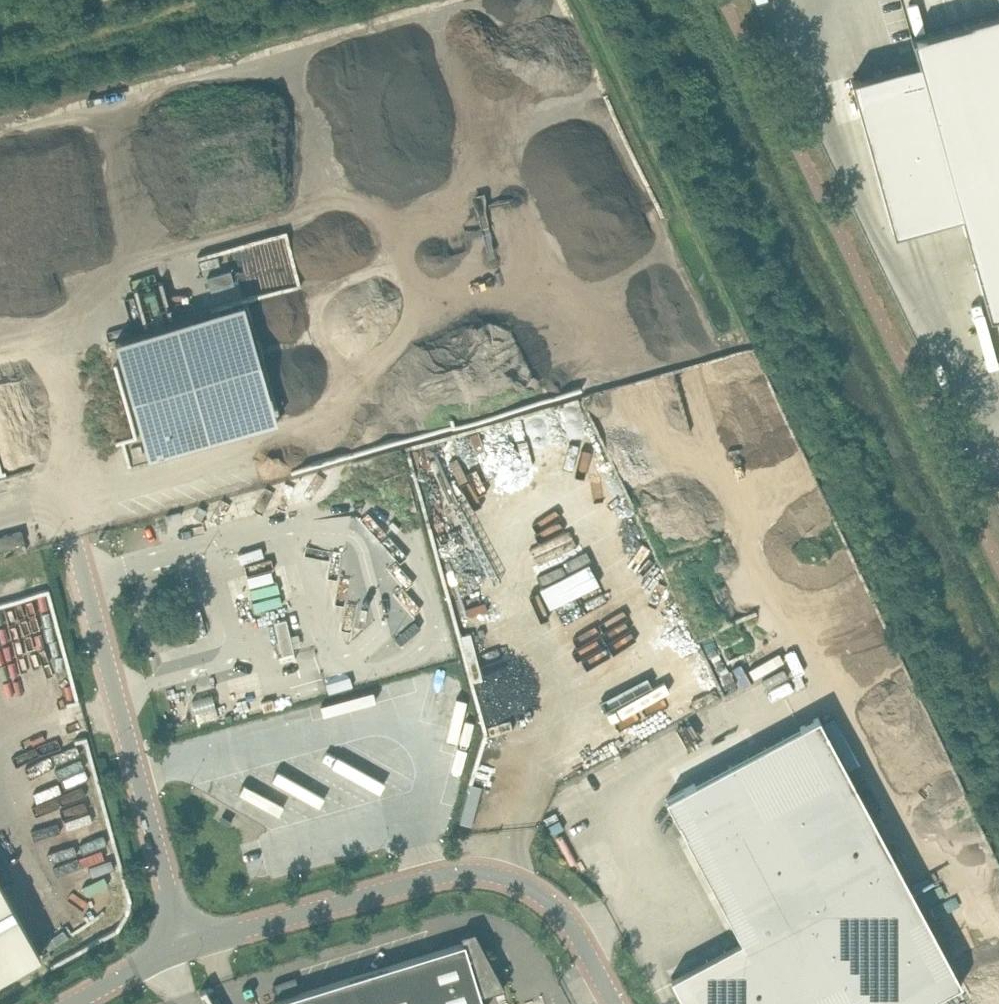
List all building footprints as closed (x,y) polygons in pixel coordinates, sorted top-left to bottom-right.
[(851,80),(894,233),(961,215),(989,316),(998,313),(998,14),(911,38),(918,61),(851,80)] [(129,285),(141,329),(168,322),(156,278),(129,285)] [(193,318),(114,340),(148,458),(226,435),(193,318)] [(0,535),(0,548),(26,540),(23,529),(0,535)] [(294,652),(286,619),(275,622),(283,655),(294,652)] [(198,721),(218,716),(215,706),(195,711),(198,721)] [(857,1003),(919,1003),(960,982),(818,716),(665,798),(741,939),(670,977),(685,1003),(835,1003),(852,995),(857,1003)] [(222,815),(220,820),(229,825),(232,820),(222,815)] [(40,955),(0,883),(0,978),(40,955)] [(274,1001),(275,1003),(483,1003),(480,994),(505,986),(495,969),(492,970),(489,957),(474,930),(460,934),(463,942),(274,1001)]
